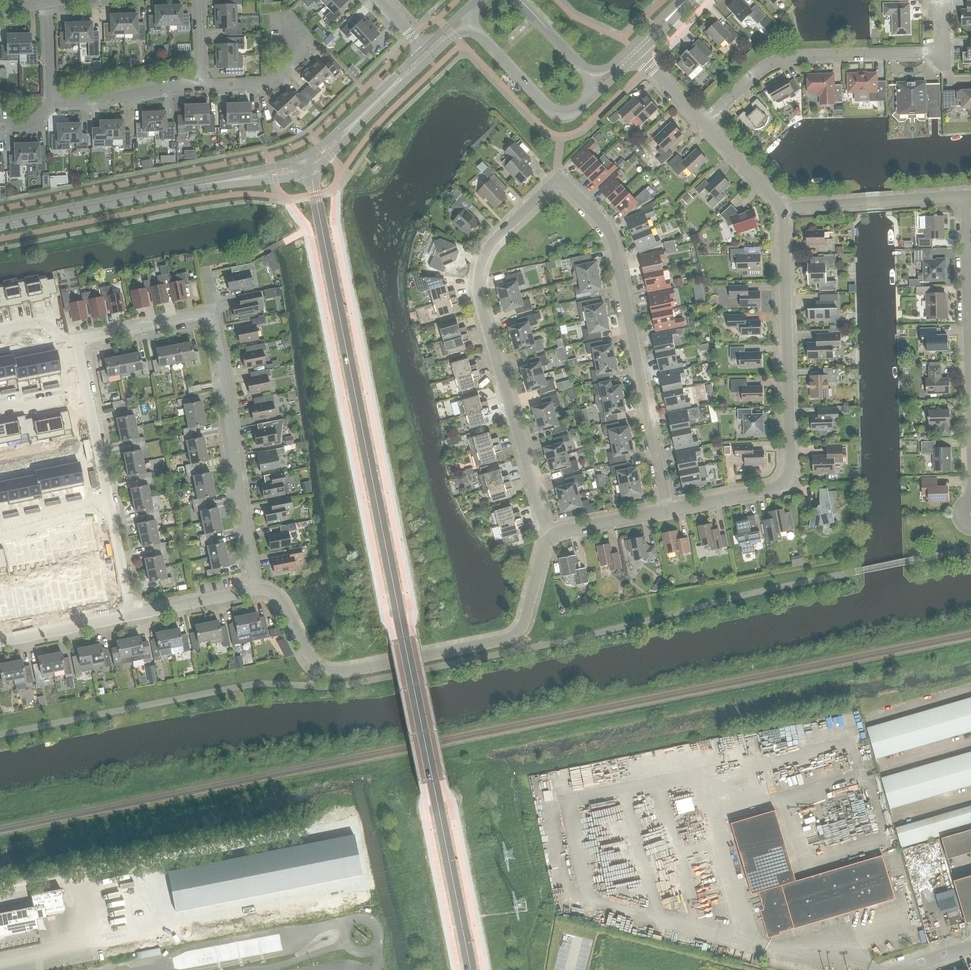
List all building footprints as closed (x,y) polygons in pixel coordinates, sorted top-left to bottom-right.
[(227,4),(226,5),(215,5),(215,17),(236,16),(236,5),(241,5),(241,0),(227,0),(227,4)] [(325,6),(330,11),(324,17),(327,20),(324,22),(329,27),(342,14),(337,10),(347,0),(331,0),(325,6)] [(748,16),(749,15),(757,24),(766,16),(756,5),(751,10),(741,0),(737,0),(729,8),(737,17),(736,18),(741,23),(748,16)] [(970,25),(970,1),(967,1),(967,10),(961,10),(962,26),(970,25)] [(893,34),(910,34),(909,3),(884,4),(884,13),(892,12),(893,34)] [(189,31),(189,16),(182,16),(181,5),(168,6),(169,26),(177,25),(177,31),(189,31)] [(155,17),(148,17),(149,32),(160,32),(160,26),(169,26),(168,6),(155,6),(155,17)] [(124,34),(123,14),(110,15),(110,27),(103,27),(104,42),(111,42),(111,41),(116,40),(115,34),(124,34)] [(145,39),(144,25),(137,25),(137,14),(123,14),(124,34),(133,34),(133,40),(145,39)] [(242,35),(241,28),(241,23),(236,23),(236,16),(215,17),(216,29),(227,28),(228,30),(228,35),(242,35)] [(352,34),(357,39),(372,25),(368,20),(367,21),(363,17),(353,27),(349,23),(341,31),(347,38),(352,34)] [(767,17),(761,23),(769,32),(775,26),(767,17)] [(730,45),(739,36),(730,27),(726,32),(717,23),(718,22),(717,21),(706,32),(707,32),(720,45),(725,40),(730,45)] [(88,56),(99,56),(98,33),(92,33),(92,22),(78,23),(79,43),(88,42),(88,56)] [(59,34),(60,49),(71,49),(70,43),(79,43),(78,23),(65,23),(65,34),(59,34)] [(372,25),(357,39),(362,45),(358,49),(365,56),(373,48),(369,44),(379,34),(376,30),(377,29),(372,25)] [(13,55),(19,54),(18,34),(6,34),(7,45),(1,45),(1,60),(13,60),(13,55)] [(30,34),(18,34),(19,54),(26,54),(26,62),(31,62),(31,64),(37,64),(37,44),(31,44),(30,34)] [(216,45),(217,56),(237,56),(237,49),(244,49),(244,37),(228,38),(229,43),(227,44),(216,45)] [(326,38),(322,42),(326,46),(330,42),(326,38)] [(969,40),(969,48),(967,48),(967,52),(962,52),(963,64),(970,64),(970,40),(969,40)] [(707,58),(713,53),(701,41),(689,52),(687,50),(680,57),(682,59),(677,64),(688,76),(700,65),(702,67),(709,60),(707,58)] [(190,59),(190,53),(190,51),(178,51),(178,60),(190,59)] [(242,56),(237,56),(217,56),(217,68),(228,68),(229,69),(230,75),(243,74),(242,67),(242,56)] [(318,60),(309,68),(322,82),(327,77),(331,81),(339,73),(337,71),(330,64),(326,68),(318,60)] [(333,61),(330,64),(337,71),(340,69),(333,61)] [(353,67),(349,70),(356,77),(359,73),(353,67)] [(304,89),(302,91),(311,100),(313,98),(321,90),(317,87),(322,82),(309,68),(300,76),(309,85),(304,89)] [(877,73),(848,74),(848,93),(855,92),(858,92),(858,102),(869,101),(877,101),(877,95),(886,95),(886,81),(877,82),(877,73)] [(834,103),(842,102),(842,85),(834,85),(834,74),(808,75),(808,93),(816,93),(820,97),(820,105),(834,104),(834,103)] [(686,76),(681,81),(686,87),(692,81),(686,76)] [(773,101),(775,100),(776,102),(779,103),(790,96),(791,98),(796,96),(794,93),(800,90),(794,79),(788,82),(786,78),(767,89),(773,101)] [(931,119),(938,119),(940,119),(939,84),(889,85),(889,86),(897,85),(898,114),(928,113),(928,119),(931,119)] [(302,91),(300,93),(295,97),(287,89),(279,97),(292,111),(297,106),(301,110),(309,102),(311,100),(302,91)] [(943,91),(944,103),(962,103),(962,105),(962,109),(968,108),(968,114),(970,116),(970,90),(968,90),(961,90),(961,91),(955,91),(949,91),(943,91)] [(278,114),(273,119),(283,129),(292,121),(287,116),(292,111),(279,97),(270,105),(278,114)] [(630,102),(619,113),(629,123),(631,121),(637,127),(642,123),(644,125),(645,125),(643,123),(647,119),(646,118),(657,108),(658,109),(659,111),(660,110),(651,101),(647,97),(639,103),(638,102),(634,98),(630,102)] [(768,122),(769,117),(768,113),(767,110),(767,109),(757,99),(752,104),(751,104),(752,107),(754,109),(754,110),(749,115),(748,114),(746,113),(743,111),(743,112),(738,117),(748,128),(748,127),(751,129),(755,130),(760,129),(764,127),(766,125),(768,122)] [(231,124),(238,124),(238,103),(226,104),(226,114),(220,115),(221,130),(231,129),(231,124)] [(250,103),(238,103),(238,124),(246,124),(246,131),(258,131),(257,113),(250,114),(250,103)] [(208,104),(196,105),(196,125),(204,125),(204,133),(215,132),(214,115),(208,115),(208,104)] [(185,133),(185,132),(197,131),(196,125),(196,105),(184,105),(184,116),(177,116),(178,134),(185,133)] [(148,131),(154,131),(154,112),(142,112),(142,123),(136,123),(136,138),(148,138),(148,131)] [(165,112),(154,112),(154,131),(161,131),(161,140),(174,139),(174,122),(166,122),(165,112)] [(615,114),(609,119),(613,124),(619,118),(615,114)] [(106,140),(112,140),(111,120),(100,121),(100,132),(92,132),(92,147),(106,147),(106,140)] [(123,120),(111,120),(112,140),(123,139),(123,146),(130,146),(130,131),(123,131),(123,120)] [(668,149),(683,135),(671,122),(654,139),(661,147),(657,151),(661,155),(657,159),(662,165),(673,154),(668,149)] [(80,123),(69,124),(69,143),(76,143),(76,149),(88,149),(87,134),(81,134),(80,123)] [(63,143),(69,143),(69,124),(57,124),(57,135),(51,135),(51,150),(63,150),(63,143)] [(598,142),(604,137),(600,133),(594,138),(598,142)] [(571,160),(584,173),(598,161),(590,152),(597,146),(592,141),(571,160)] [(20,164),(27,164),(27,143),(14,144),(14,158),(9,158),(9,178),(20,177),(20,164)] [(39,143),(27,143),(27,164),(35,164),(35,171),(46,170),(45,157),(40,157),(39,143)] [(518,180),(517,181),(518,181),(519,182),(519,183),(521,183),(522,183),(523,183),(524,182),(525,182),(526,181),(527,180),(528,178),(527,178),(532,173),(520,160),(526,155),(515,143),(506,153),(509,156),(502,163),(506,167),(518,180)] [(692,174),(707,160),(696,149),(684,161),(678,155),(668,164),(679,175),(687,168),(692,174)] [(198,160),(198,151),(185,152),(186,161),(198,160)] [(612,163),(604,155),(598,161),(584,173),(597,187),(617,168),(612,163)] [(634,156),(629,161),(632,164),(638,159),(634,156)] [(621,158),(616,164),(620,168),(626,162),(621,158)] [(153,161),(142,163),(144,170),(154,168),(153,161)] [(371,169),(375,173),(380,169),(376,165),(371,169)] [(494,172),(489,167),(482,173),(488,178),(494,172)] [(599,189),(612,202),(625,190),(618,181),(621,178),(616,173),(599,189)] [(479,191),(477,193),(483,199),(486,197),(496,207),(506,197),(502,193),(508,188),(494,174),(488,179),(490,181),(485,185),(479,191)] [(706,188),(714,197),(708,203),(713,209),(725,197),(721,192),(730,184),(720,174),(709,184),(705,180),(695,189),(699,194),(706,188)] [(648,187),(646,189),(651,195),(654,192),(648,187)] [(625,190),(612,202),(625,216),(636,205),(638,208),(654,198),(651,195),(646,189),(645,189),(634,199),(625,190)] [(689,193),(682,200),(686,204),(693,197),(689,193)] [(473,231),(479,223),(474,218),(474,217),(467,211),(472,204),(462,194),(451,207),(461,215),(453,223),(463,231),(463,230),(468,234),(472,230),(473,231)] [(645,207),(646,210),(626,218),(633,236),(650,228),(646,218),(655,215),(650,204),(645,207)] [(731,205),(720,215),(726,221),(728,227),(734,224),(737,232),(750,228),(750,229),(756,227),(758,231),(754,220),(757,219),(753,209),(739,214),(738,212),(731,205)] [(945,239),(945,238),(943,238),(943,216),(944,216),(937,216),(937,215),(934,215),(934,216),(920,216),(920,217),(926,217),(927,239),(918,239),(918,238),(918,247),(932,246),(932,239),(945,239)] [(650,228),(633,236),(640,253),(662,244),(659,237),(655,239),(650,228)] [(820,251),(833,250),(833,239),(824,239),(824,230),(818,230),(818,231),(806,232),(807,245),(820,244),(820,251)] [(450,263),(457,246),(440,240),(434,242),(437,248),(434,256),(442,259),(444,265),(450,263)] [(674,240),(664,243),(665,249),(676,246),(674,240)] [(676,246),(665,249),(666,254),(677,252),(676,246)] [(944,268),(946,268),(946,258),(936,258),(936,261),(933,261),(932,248),(914,249),(914,261),(924,261),(924,273),(918,273),(918,281),(944,280),(944,268)] [(750,274),(759,274),(759,255),(749,256),(748,254),(745,254),(744,249),(730,249),(731,262),(737,262),(737,270),(742,270),(748,270),(750,270),(750,274)] [(641,256),(644,274),(663,270),(661,259),(665,258),(664,251),(641,256)] [(184,256),(186,263),(193,261),(192,254),(184,256)] [(579,278),(579,279),(599,275),(596,262),(585,264),(583,255),(562,260),(563,267),(573,265),(574,271),(572,274),(573,279),(579,278)] [(807,270),(805,270),(805,277),(808,277),(808,284),(808,283),(819,283),(819,287),(819,290),(836,290),(836,282),(826,282),(826,268),(836,268),(835,257),(822,257),(823,264),(811,264),(808,264),(808,263),(807,263),(807,270)] [(555,261),(546,263),(547,270),(556,268),(555,261)] [(252,271),(251,263),(230,267),(232,274),(226,276),(229,290),(243,287),(243,291),(252,289),(249,271),(252,271)] [(663,270),(644,274),(648,292),(671,287),(669,280),(665,281),(663,270)] [(170,288),(173,301),(186,298),(183,285),(189,284),(187,272),(176,274),(177,282),(169,283),(170,288)] [(497,287),(501,299),(520,294),(518,286),(525,284),(521,272),(508,276),(511,283),(497,287)] [(170,288),(169,283),(168,274),(161,275),(157,276),(158,286),(151,287),(151,291),(154,305),(167,302),(164,289),(170,288)] [(601,288),(599,275),(579,279),(581,288),(575,289),(577,299),(592,296),(590,291),(601,288)] [(438,279),(434,278),(415,277),(417,283),(417,284),(420,293),(430,290),(434,304),(457,297),(455,290),(449,292),(446,284),(445,279),(438,279)] [(26,281),(25,281),(30,303),(44,301),(43,299),(51,297),(50,292),(56,291),(54,279),(48,280),(47,278),(38,279),(39,282),(26,284),(26,281)] [(682,278),(674,280),(676,287),(683,285),(682,278)] [(151,291),(151,287),(149,280),(143,281),(144,288),(132,291),(135,309),(148,306),(145,293),(151,291)] [(5,286),(4,286),(8,307),(22,304),(22,302),(29,301),(29,304),(30,303),(25,281),(17,283),(17,285),(5,287),(5,286)] [(102,301),(108,300),(111,314),(124,311),(120,293),(113,295),(111,285),(99,288),(101,297),(102,301)] [(746,286),(730,286),(730,294),(730,297),(740,297),(740,307),(760,307),(759,292),(748,292),(748,285),(746,286)] [(1,309),(1,308),(8,306),(8,307),(4,286),(0,287),(0,309),(1,309)] [(927,319),(947,318),(946,307),(945,307),(945,293),(932,294),(932,287),(916,287),(916,295),(927,295),(927,319)] [(649,295),(652,313),(672,309),(670,298),(674,297),(673,290),(649,295)] [(102,301),(101,297),(94,299),(92,291),(81,293),(82,301),(83,305),(89,304),(92,317),(105,315),(102,301)] [(253,313),(258,312),(257,304),(262,303),(260,291),(242,295),(243,299),(239,300),(239,302),(232,304),(234,317),(239,316),(240,319),(254,316),(253,313)] [(82,301),(70,303),(68,292),(67,292),(61,293),(64,309),(70,308),(73,321),(86,318),(83,305),(82,301)] [(520,294),(501,299),(504,311),(518,307),(519,313),(532,310),(529,299),(522,301),(520,294)] [(820,302),(816,302),(817,309),(807,309),(807,310),(808,310),(809,321),(830,320),(830,313),(836,313),(836,309),(837,309),(837,308),(834,308),(834,302),(838,301),(838,294),(820,295),(820,302)] [(704,295),(696,296),(697,304),(705,302),(704,295)] [(457,297),(434,304),(438,318),(455,313),(452,305),(459,303),(457,297)] [(578,303),(580,313),(581,322),(587,320),(607,316),(604,303),(593,306),(592,300),(578,303)] [(672,309),(652,313),(656,331),(685,325),(683,318),(674,320),(672,309)] [(509,328),(513,340),(532,334),(530,326),(538,324),(537,320),(541,318),(540,312),(521,318),(522,324),(509,328)] [(728,327),(734,327),(740,332),(746,338),(749,334),(761,334),(760,321),(742,321),(742,315),(728,315),(728,327)] [(599,332),(609,329),(607,316),(587,320),(589,329),(583,330),(585,340),(600,337),(599,332)] [(237,328),(239,342),(258,339),(255,325),(266,323),(264,317),(251,319),(252,325),(237,328)] [(440,326),(444,340),(468,334),(466,327),(459,329),(457,321),(440,326)] [(931,353),(935,353),(937,351),(949,351),(949,342),(947,342),(947,335),(937,335),(936,328),(920,329),(920,336),(926,336),(926,351),(928,351),(931,353)] [(652,335),(656,353),(675,349),(672,338),(677,337),(676,335),(682,334),(681,329),(652,335)] [(444,356),(449,354),(465,350),(463,342),(470,340),(468,334),(444,340),(445,341),(440,343),(444,356)] [(532,334),(513,340),(516,352),(529,348),(531,353),(544,349),(541,339),(534,341),(532,334)] [(832,348),(840,348),(839,334),(817,335),(817,341),(815,343),(811,343),(811,342),(808,342),(809,351),(810,351),(810,363),(811,363),(810,358),(832,357),(832,348)] [(594,353),(595,361),(615,357),(612,344),(601,346),(600,340),(586,343),(588,354),(594,353)] [(201,364),(198,351),(192,352),(190,342),(179,344),(182,362),(194,360),(195,365),(201,364)] [(242,354),(244,367),(265,364),(262,351),(266,350),(264,343),(245,347),(246,354),(242,354)] [(182,362),(179,344),(167,346),(171,364),(182,362)] [(171,364),(167,346),(156,349),(158,359),(152,360),(154,373),(160,372),(159,366),(171,364)] [(740,367),(762,366),(761,353),(745,353),(745,347),(730,347),(730,359),(739,359),(740,367)] [(677,360),(675,349),(656,353),(660,371),(683,366),(681,359),(677,360)] [(56,351),(46,353),(50,376),(61,374),(56,351)] [(139,352),(127,354),(131,372),(142,370),(143,375),(149,374),(147,361),(141,363),(139,352)] [(46,353),(35,355),(39,378),(50,376),(46,353)] [(131,372),(127,354),(116,357),(119,375),(131,372)] [(521,368),(524,380),(544,374),(542,366),(549,364),(546,354),(533,358),(534,364),(521,368)] [(13,355),(2,357),(7,380),(17,378),(13,359),(14,359),(13,355)] [(35,355),(24,357),(29,380),(39,378),(35,355)] [(14,359),(13,359),(17,378),(17,382),(29,380),(24,357),(14,359)] [(119,375),(116,357),(104,359),(106,370),(100,371),(103,384),(109,382),(108,377),(119,375)] [(615,357),(595,361),(597,370),(591,371),(593,382),(608,379),(607,373),(618,370),(615,357)] [(451,363),(455,377),(478,371),(476,364),(470,366),(468,358),(451,363)] [(266,369),(269,369),(273,368),(279,367),(278,360),(271,362),(272,364),(265,365),(266,369)] [(929,379),(926,379),(926,394),(949,393),(948,378),(941,378),(941,366),(940,366),(940,363),(929,363),(929,367),(929,379)] [(828,382),(838,382),(837,368),(823,369),(823,376),(810,376),(811,398),(828,397),(828,382)] [(247,380),(249,393),(269,389),(267,376),(270,376),(269,369),(266,369),(250,373),(251,379),(247,380)] [(660,374),(664,392),(682,388),(680,377),(685,376),(683,369),(660,374)] [(478,371),(455,377),(459,391),(476,386),(474,379),(480,377),(478,371)] [(544,374),(524,380),(528,392),(541,388),(543,393),(556,389),(553,379),(546,381),(544,374)] [(763,400),(762,386),(747,387),(747,379),(731,380),(731,393),(742,392),(743,401),(763,400)] [(571,381),(557,385),(559,391),(573,387),(571,381)] [(595,404),(623,398),(621,385),(610,387),(608,382),(594,384),(596,393),(595,404)] [(188,393),(201,391),(200,385),(187,387),(188,393)] [(682,388),(664,392),(668,410),(691,406),(689,399),(685,399),(682,388)] [(470,395),(471,397),(462,400),(457,401),(461,416),(466,414),(489,407),(487,401),(481,403),(478,393),(470,395)] [(532,408),(536,419),(555,414),(553,407),(560,405),(557,394),(544,398),(546,404),(532,408)] [(250,407),(253,420),(273,416),(271,404),(274,403),(272,395),(253,398),(255,406),(250,407)] [(183,405),(186,416),(203,413),(201,401),(191,403),(189,397),(177,400),(178,406),(183,405)] [(595,405),(600,415),(601,423),(616,420),(615,414),(626,411),(623,398),(595,404),(595,405)] [(112,402),(113,408),(126,406),(125,399),(112,402)] [(489,407),(466,414),(470,428),(487,423),(485,416),(491,414),(489,407)] [(668,413),(672,431),(690,427),(689,420),(701,417),(699,407),(668,413)] [(940,435),(950,435),(949,410),(942,410),(939,407),(936,410),(928,411),(925,415),(927,417),(928,419),(929,419),(939,428),(940,435)] [(116,418),(118,430),(136,426),(134,415),(139,414),(138,408),(125,410),(126,416),(116,418)] [(819,416),(811,416),(812,430),(832,430),(832,421),(838,420),(838,408),(826,409),(819,409),(819,416)] [(586,409),(581,410),(585,427),(591,426),(586,409)] [(763,434),(763,414),(752,415),(752,409),(737,409),(738,420),(744,420),(744,434),(763,434)] [(60,416),(47,419),(51,438),(65,435),(64,431),(72,430),(68,411),(59,412),(60,416)] [(182,429),(184,435),(192,434),(196,433),(195,427),(206,425),(203,413),(186,416),(188,428),(182,429)] [(555,414),(536,419),(539,432),(553,428),(555,434),(568,430),(565,419),(558,421),(555,414)] [(17,421),(4,423),(8,442),(22,440),(21,436),(28,434),(29,438),(24,415),(16,417),(17,421)] [(25,415),(24,415),(29,438),(36,437),(37,441),(51,438),(47,419),(35,421),(34,417),(26,419),(25,415)] [(283,419),(257,424),(258,431),(254,432),(256,445),(264,443),(265,447),(281,444),(280,440),(283,420),(283,419)] [(610,435),(612,443),(631,439),(629,426),(618,428),(617,423),(602,426),(604,436),(610,435)] [(131,440),(132,445),(145,443),(144,437),(138,438),(136,426),(118,430),(121,442),(131,440)] [(693,439),(690,427),(672,431),(676,449),(698,445),(697,438),(693,439)] [(468,439),(472,452),(500,444),(498,438),(492,440),(490,432),(468,439)] [(186,441),(188,452),(206,449),(203,437),(193,439),(192,434),(184,435),(179,436),(180,442),(186,441)] [(544,448),(548,460),(567,454),(564,442),(570,441),(568,434),(556,438),(558,444),(544,448)] [(287,445),(294,443),(292,436),(284,438),(285,445),(287,445)] [(460,437),(447,441),(449,447),(459,444),(459,442),(462,441),(460,437)] [(631,439),(612,443),(613,452),(608,453),(610,464),(624,461),(623,455),(634,453),(631,439)] [(950,457),(951,457),(950,448),(935,448),(935,441),(921,442),(922,454),(934,454),(934,470),(950,470),(950,457)] [(146,449),(145,443),(132,445),(133,451),(123,453),(125,465),(143,462),(141,450),(146,449)] [(500,444),(472,452),(476,467),(481,465),(498,460),(496,453),(502,451),(500,444)] [(764,464),(764,451),(750,451),(750,445),(735,445),(735,457),(744,457),(745,465),(764,464)] [(827,457),(813,457),(813,473),(835,472),(834,462),(843,462),(843,456),(843,446),(827,447),(827,457)] [(276,456),(285,454),(284,447),(256,453),(260,470),(259,470),(259,471),(279,467),(276,456)] [(676,452),(680,471),(698,467),(696,456),(700,455),(699,448),(676,452)] [(185,465),(186,471),(199,469),(197,463),(208,461),(206,449),(188,452),(190,464),(185,465)] [(567,454),(548,460),(551,472),(565,468),(566,474),(579,470),(576,460),(569,462),(567,454)] [(145,473),(143,462),(125,465),(128,477),(138,475),(139,481),(152,478),(151,472),(145,473)] [(79,463),(68,465),(72,488),(83,486),(79,463)] [(618,476),(620,484),(640,480),(637,467),(626,469),(625,463),(610,466),(612,477),(618,476)] [(68,465),(57,467),(62,490),(72,488),(68,465)] [(706,484),(705,478),(707,477),(705,466),(706,466),(706,465),(698,467),(680,471),(683,489),(706,484)] [(57,467),(46,469),(51,492),(62,490),(57,467)] [(46,469),(35,471),(36,475),(40,494),(41,494),(51,492),(46,469)] [(199,469),(186,471),(187,477),(193,476),(195,488),(213,484),(210,472),(200,474),(199,469)] [(488,488),(511,481),(509,475),(503,476),(500,469),(484,474),(479,475),(483,490),(488,488)] [(263,498),(284,494),(289,493),(286,479),(284,479),(283,472),(264,476),(265,483),(261,484),(263,498)] [(556,488),(559,500),(579,494),(577,487),(584,485),(583,481),(585,480),(583,474),(568,478),(569,484),(556,488)] [(36,475),(25,477),(30,500),(42,498),(41,494),(40,494),(36,475)] [(25,477),(15,480),(19,503),(20,503),(30,500),(25,477)] [(130,489),(132,500),(150,497),(148,485),(153,484),(152,478),(139,481),(140,486),(130,489)] [(939,501),(948,501),(947,487),(937,487),(937,479),(922,479),(923,494),(929,494),(929,501),(931,501),(931,505),(939,504),(939,501)] [(15,480),(4,482),(8,501),(9,505),(19,503),(15,480)] [(640,480),(620,484),(622,493),(616,494),(618,506),(633,503),(632,496),(642,494),(640,480)] [(511,481),(488,488),(483,490),(482,490),(483,494),(489,493),(492,502),(509,497),(507,490),(513,488),(511,481)] [(192,501),(193,507),(206,504),(205,498),(215,496),(213,484),(195,488),(197,499),(192,501)] [(817,507),(817,508),(814,508),(813,508),(810,527),(834,523),(832,514),(837,513),(837,491),(815,492),(816,502),(820,502),(820,505),(819,505),(818,505),(818,506),(817,507)] [(576,508),(578,515),(597,512),(594,503),(589,504),(588,500),(581,502),(579,494),(559,500),(563,512),(576,508)] [(145,510),(146,516),(159,513),(158,507),(152,508),(150,497),(132,500),(135,512),(145,510)] [(269,501),(270,507),(264,509),(267,524),(279,522),(278,519),(286,518),(284,509),(292,508),(289,497),(276,500),(269,501)] [(200,511),(202,523),(220,519),(217,507),(207,509),(206,504),(193,507),(194,513),(200,511)] [(494,511),(499,525),(522,518),(520,511),(514,513),(511,506),(494,511)] [(779,532),(787,531),(794,529),(791,512),(783,514),(783,509),(769,512),(771,519),(764,520),(766,530),(769,541),(780,539),(779,532)] [(137,523),(139,535),(157,532),(155,520),(160,519),(159,513),(146,516),(147,521),(137,523)] [(748,520),(736,523),(738,535),(737,536),(738,543),(740,543),(742,552),(755,550),(753,544),(761,542),(761,539),(759,531),(758,531),(755,515),(747,516),(748,520)] [(522,518),(499,525),(505,545),(517,542),(516,535),(520,534),(517,527),(524,525),(522,518)] [(199,535),(200,541),(213,539),(212,533),(222,531),(220,519),(202,523),(204,534),(199,535)] [(83,528),(70,531),(74,550),(88,547),(87,543),(95,542),(91,523),(82,524),(83,528)] [(268,535),(270,549),(290,545),(288,532),(296,530),(295,523),(280,526),(281,533),(268,535)] [(711,524),(699,526),(702,545),(710,544),(712,550),(722,548),(722,547),(728,546),(726,534),(720,535),(719,533),(713,534),(711,524)] [(56,529),(48,531),(52,554),(53,554),(52,550),(59,549),(60,553),(74,550),(70,531),(57,533),(56,529)] [(41,540),(28,543),(32,562),(46,560),(45,556),(52,554),(48,531),(47,531),(48,535),(40,537),(41,540)] [(677,531),(662,533),(666,553),(680,551),(681,554),(690,552),(687,538),(681,539),(678,537),(677,531)] [(152,545),(153,551),(166,548),(165,542),(159,543),(157,532),(139,535),(142,547),(152,545)] [(630,540),(623,541),(625,551),(633,554),(634,562),(641,560),(643,560),(646,562),(649,558),(657,556),(655,546),(650,547),(650,546),(646,544),(645,537),(630,540)] [(207,546),(209,558),(227,554),(224,542),(214,545),(213,539),(200,541),(201,547),(207,546)] [(15,542),(6,544),(9,563),(17,561),(18,565),(32,562),(28,543),(15,546),(15,542)] [(610,544),(598,546),(601,566),(609,564),(611,570),(621,568),(619,556),(613,557),(610,544)] [(274,573),(295,569),(293,559),(302,558),(301,552),(300,548),(300,547),(288,549),(289,555),(272,559),(274,573)] [(144,559),(146,570),(164,567),(162,555),(167,554),(166,548),(153,551),(154,557),(144,559)] [(207,576),(220,574),(219,568),(229,566),(227,554),(209,558),(211,569),(206,570),(207,576)] [(562,558),(559,559),(563,576),(564,582),(575,579),(576,585),(588,582),(585,568),(578,569),(575,555),(572,556),(572,558),(570,559),(564,555),(562,558)] [(792,559),(794,567),(804,565),(802,557),(792,559)] [(164,567),(146,570),(149,582),(159,580),(160,586),(173,583),(172,577),(166,578),(164,567)] [(619,569),(615,575),(621,579),(625,573),(619,569)] [(93,579),(80,581),(84,600),(98,598),(97,594),(105,592),(101,573),(92,575),(93,579)] [(50,585),(37,588),(41,607),(55,604),(54,600),(61,599),(61,601),(62,601),(58,580),(49,581),(50,585)] [(58,580),(62,601),(69,599),(70,603),(84,600),(80,581),(67,584),(66,580),(58,582),(58,580)] [(659,580),(652,589),(654,591),(664,589),(664,584),(659,580)] [(23,587),(14,588),(18,607),(26,606),(27,610),(41,607),(37,588),(24,590),(23,587)] [(0,596),(0,616),(9,615),(8,611),(16,609),(12,590),(3,592),(4,596),(0,596)] [(257,612),(245,615),(251,641),(262,639),(269,637),(265,621),(259,622),(258,618),(257,612)] [(236,627),(229,628),(233,645),(251,641),(245,615),(234,617),(234,620),(236,627)] [(218,620),(206,623),(210,644),(222,641),(223,647),(229,645),(226,629),(220,630),(218,620)] [(210,644),(206,623),(194,625),(196,635),(190,636),(193,650),(199,648),(198,643),(209,640),(210,644)] [(172,654),(183,652),(190,650),(187,637),(181,638),(179,628),(167,630),(172,654)] [(271,637),(280,635),(279,629),(269,630),(271,637)] [(160,656),(172,654),(167,630),(155,633),(157,643),(151,644),(153,658),(154,661),(161,660),(160,656)] [(141,646),(139,636),(128,638),(132,662),(144,660),(144,663),(151,661),(148,645),(141,646)] [(114,665),(121,664),(132,662),(128,638),(116,641),(118,651),(111,652),(114,665)] [(100,644),(88,646),(93,667),(104,665),(105,667),(111,666),(109,652),(102,654),(100,644)] [(287,644),(281,648),(285,657),(292,653),(287,644)] [(79,658),(72,660),(76,676),(82,675),(82,672),(93,670),(93,667),(88,646),(77,649),(78,655),(79,658)] [(53,672),(64,669),(65,675),(72,674),(69,660),(63,662),(61,652),(49,654),(53,672)] [(54,675),(53,672),(49,654),(38,656),(39,666),(33,668),(36,681),(42,680),(42,678),(54,675)] [(234,658),(235,662),(236,668),(244,666),(242,656),(234,658)] [(14,685),(26,683),(33,682),(30,668),(24,669),(22,660),(10,662),(14,680),(13,680),(14,685)] [(10,662),(0,664),(0,688),(3,688),(2,682),(13,680),(14,680),(10,662)] [(74,686),(73,678),(64,679),(66,688),(74,686)] [(954,702),(958,718),(968,715),(963,700),(954,702)] [(944,705),(949,721),(958,718),(954,702),(944,705)] [(939,724),(949,721),(944,705),(934,708),(939,724)] [(925,711),(929,726),(939,724),(934,708),(925,711)] [(915,714),(920,729),(929,726),(925,711),(915,714)] [(906,716),(910,732),(920,729),(915,714),(906,716)] [(968,715),(958,718),(963,733),(970,731),(970,726),(968,715)] [(900,735),(910,732),(906,716),(896,719),(900,735)] [(958,718),(949,721),(953,736),(963,733),(958,718)] [(886,722),(891,737),(900,735),(896,719),(886,722)] [(953,736),(949,721),(939,724),(943,739),(953,736)] [(881,740),(891,737),(886,722),(877,725),(881,740)] [(939,724),(929,726),(934,742),(943,739),(939,724)] [(871,743),(881,740),(877,725),(867,728),(871,743)] [(929,726),(920,729),(924,745),(934,742),(929,726)] [(924,745),(920,729),(910,732),(915,747),(924,745)] [(910,732),(900,735),(905,750),(915,747),(910,732)] [(900,735),(891,737),(895,753),(905,750),(900,735)] [(895,753),(891,737),(881,740),(886,756),(895,753)] [(886,756),(881,740),(871,743),(876,759),(886,756)] [(963,771),(970,768),(970,763),(968,752),(958,755),(963,771)] [(949,758),(953,773),(963,771),(958,755),(949,758)] [(939,761),(944,776),(953,773),(949,758),(939,761)] [(930,764),(934,779),(944,776),(939,761),(930,764)] [(920,766),(924,782),(934,779),(930,764),(920,766)] [(915,785),(924,782),(920,766),(910,769),(915,785)] [(963,771),(967,786),(970,785),(970,768),(963,771)] [(905,787),(915,785),(910,769),(901,772),(905,787)] [(963,771),(953,773),(958,789),(967,786),(963,771)] [(891,775),(896,790),(905,787),(901,772),(891,775)] [(953,773),(944,776),(948,792),(958,789),(953,773)] [(886,793),(896,790),(891,775),(881,778),(886,793)] [(944,776),(934,779),(939,795),(948,792),(944,776)] [(934,779),(924,782),(929,797),(939,795),(934,779)] [(929,797),(924,782),(915,785),(919,800),(929,797)] [(919,800),(915,785),(905,787),(910,803),(919,800)] [(905,787),(896,790),(900,806),(910,803),(905,787)] [(900,806),(896,790),(886,793),(890,809),(900,806)] [(696,813),(693,798),(686,799),(685,795),(675,797),(679,817),(696,813)] [(963,808),(954,811),(959,830),(969,827),(963,808)] [(601,840),(599,827),(607,826),(605,810),(587,812),(591,842),(601,840)] [(795,928),(895,898),(882,855),(796,881),(775,810),(731,823),(752,894),(759,892),(764,911),(762,911),(770,935),(778,933),(777,931),(794,926),(794,928),(795,928)] [(959,830),(954,811),(939,815),(945,834),(959,830)] [(945,834),(939,815),(925,819),(931,838),(945,834)] [(931,838),(925,819),(915,822),(921,841),(931,838)] [(921,841),(915,822),(906,825),(911,844),(921,841)] [(911,844),(906,825),(896,827),(901,847),(911,844)] [(963,832),(969,853),(970,852),(970,829),(963,832)] [(952,835),(958,856),(969,853),(963,832),(952,835)] [(354,834),(344,836),(348,856),(352,875),(361,873),(354,834)] [(947,859),(958,856),(952,835),(941,838),(947,859)] [(344,836),(334,838),(338,858),(348,856),(344,836)] [(334,838),(324,840),(328,860),(338,858),(334,838)] [(324,840),(314,842),(318,862),(328,860),(324,840)] [(314,842),(305,844),(309,864),(318,862),(314,842)] [(305,844),(295,846),(299,865),(309,864),(305,844)] [(295,846),(285,848),(289,867),(299,865),(295,846)] [(285,848),(275,850),(279,869),(289,867),(285,848)] [(275,850),(265,852),(269,871),(279,869),(275,850)] [(265,852),(256,854),(259,873),(269,871),(265,852)] [(256,854),(246,856),(250,875),(259,873),(256,854)] [(246,856),(236,858),(240,877),(250,875),(246,856)] [(348,856),(338,858),(342,877),(352,875),(348,856)] [(236,858),(226,860),(230,879),(240,877),(236,858)] [(338,858),(328,860),(332,879),(342,877),(338,858)] [(226,860),(216,862),(220,881),(230,879),(226,860)] [(328,860),(318,862),(322,881),(332,879),(328,860)] [(216,862),(207,863),(210,883),(220,881),(216,862)] [(318,862),(309,864),(312,883),(322,881),(318,862)] [(207,863),(197,865),(201,885),(210,883),(207,863)] [(309,864),(299,865),(303,885),(312,883),(309,864)] [(197,865),(187,867),(191,887),(201,885),(197,865)] [(299,865),(289,867),(293,887),(303,885),(299,865)] [(187,867),(177,869),(181,889),(191,887),(187,867)] [(289,867),(279,869),(283,889),(293,887),(289,867)] [(177,869),(167,871),(171,891),(181,889),(177,869)] [(279,869),(269,871),(273,891),(283,889),(279,869)] [(269,871),(259,873),(263,893),(273,891),(269,871)] [(259,873),(250,875),(254,895),(263,893),(259,873)] [(250,875),(240,877),(244,897),(254,895),(250,875)] [(240,877),(230,879),(234,899),(244,897),(240,877)] [(970,899),(965,877),(954,881),(960,902),(970,899)] [(230,879),(220,881),(224,901),(234,899),(230,879)] [(220,881),(210,883),(214,903),(224,901),(220,881)] [(210,883),(201,885),(205,905),(214,903),(210,883)] [(201,885),(191,887),(195,907),(205,905),(201,885)] [(191,887),(181,889),(185,909),(195,907),(191,887)] [(5,937),(38,931),(38,930),(36,919),(66,913),(61,889),(31,895),(33,906),(0,913),(0,940),(4,938),(5,938),(5,937)] [(181,889),(171,891),(175,911),(185,909),(181,889)] [(955,889),(935,895),(938,905),(957,899),(955,889)] [(966,923),(970,922),(970,899),(960,902),(966,923)] [(122,913),(124,921),(150,915),(148,907),(122,913)] [(957,907),(946,911),(948,919),(946,920),(948,926),(951,925),(962,922),(960,916),(958,910),(957,907)]
